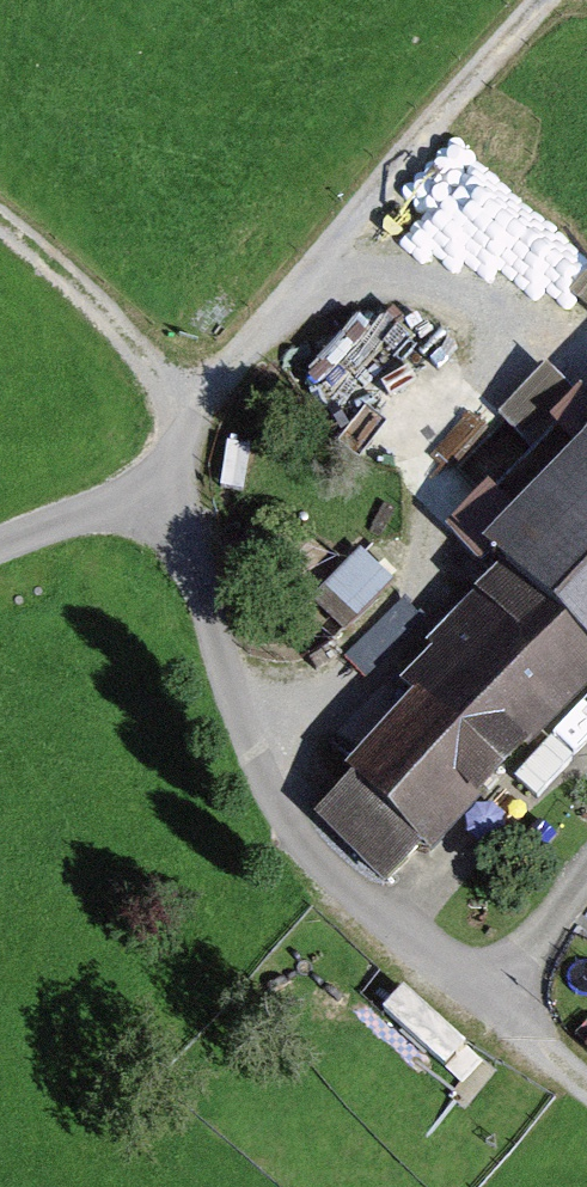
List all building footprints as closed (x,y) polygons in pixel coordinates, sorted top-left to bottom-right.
[(468,554),(494,578),(586,656),(586,427),(468,554)] [(367,547),(317,595),(349,628),(399,580),(367,547)] [(494,578),(402,677),(430,703),(327,814),(383,866),(416,831),(438,852),(586,694),(586,656),(494,578)]
